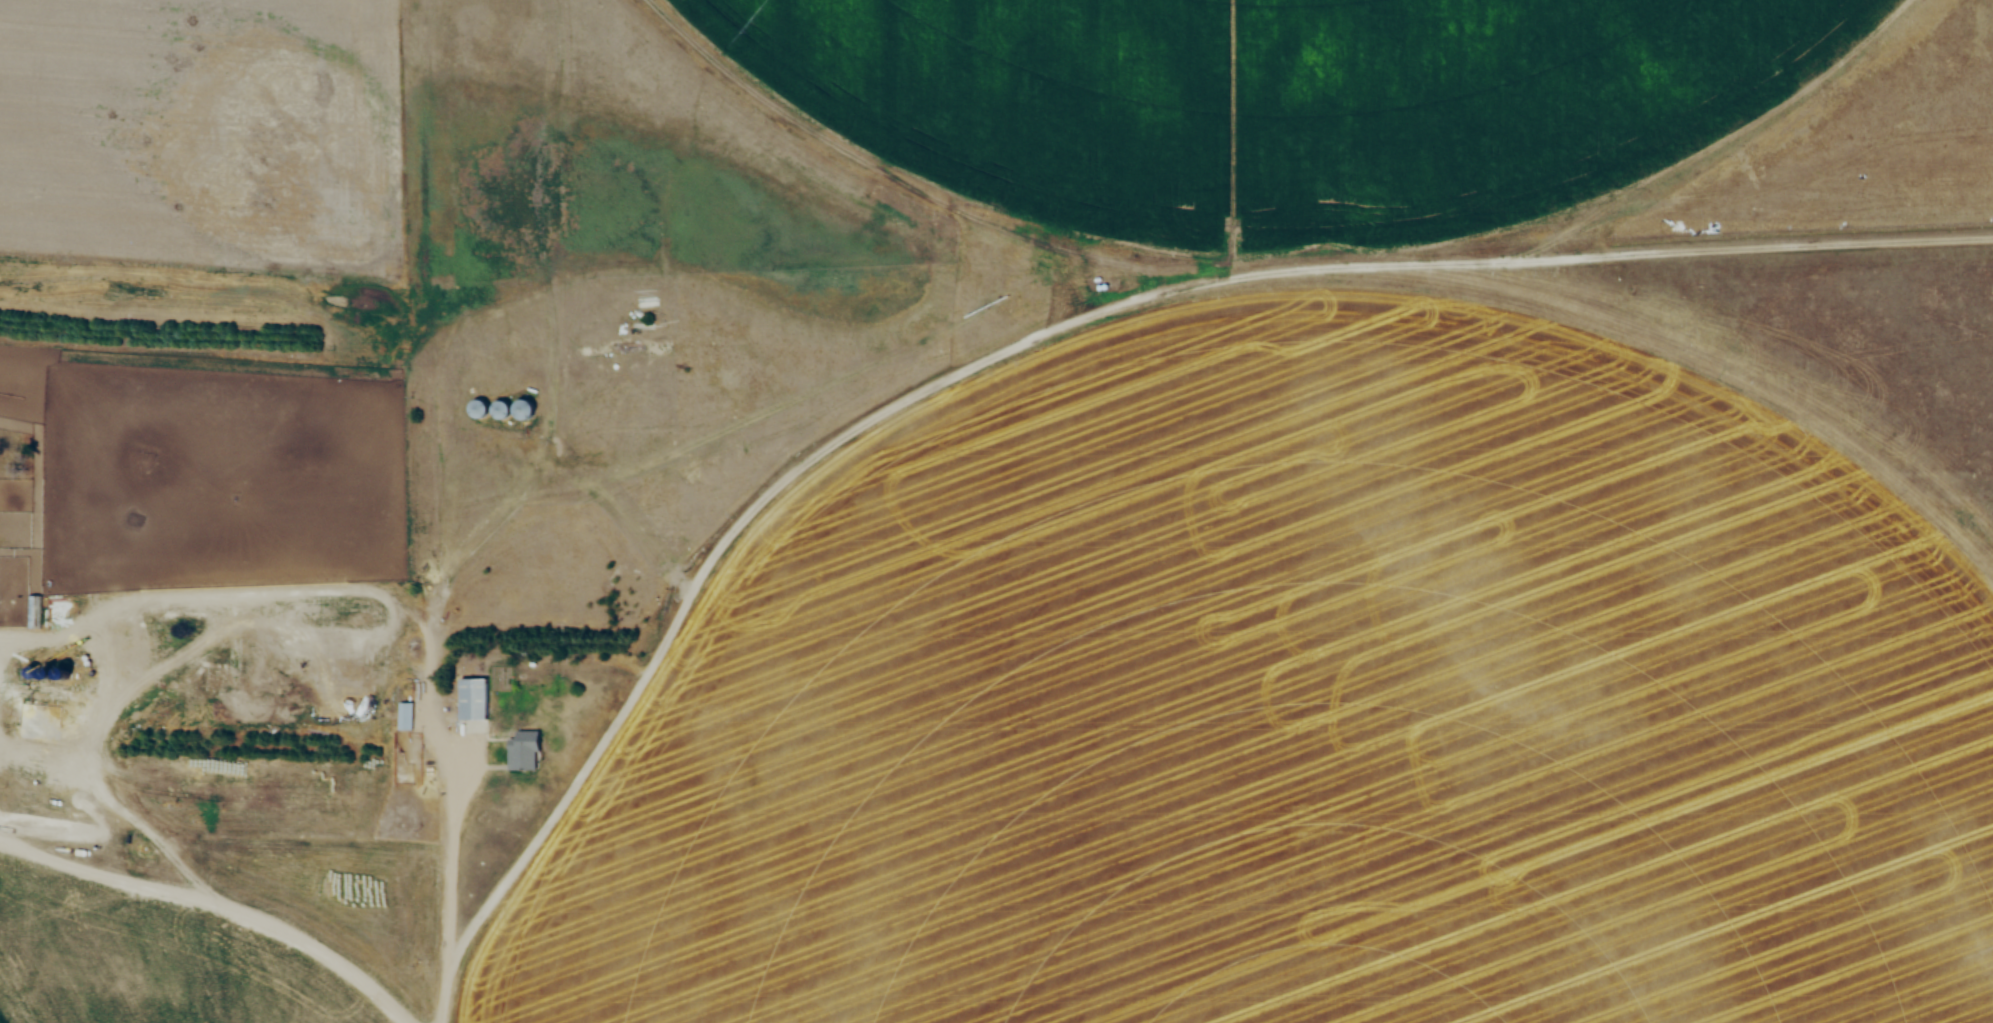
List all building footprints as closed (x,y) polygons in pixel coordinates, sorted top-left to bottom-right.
[(484,418),(488,402),(475,399),(471,414),(484,418)] [(530,420),(534,401),(520,399),(516,417),(530,420)] [(499,419),(510,416),(506,401),(494,404),(499,419)] [(40,628),(40,595),(27,595),(27,628),(40,628)] [(460,720),(487,720),(487,678),(460,678),(460,720)] [(413,730),(413,702),(398,702),(398,730),(413,730)] [(508,770),(539,770),(539,731),(517,731),(517,738),(508,738),(508,770)]
